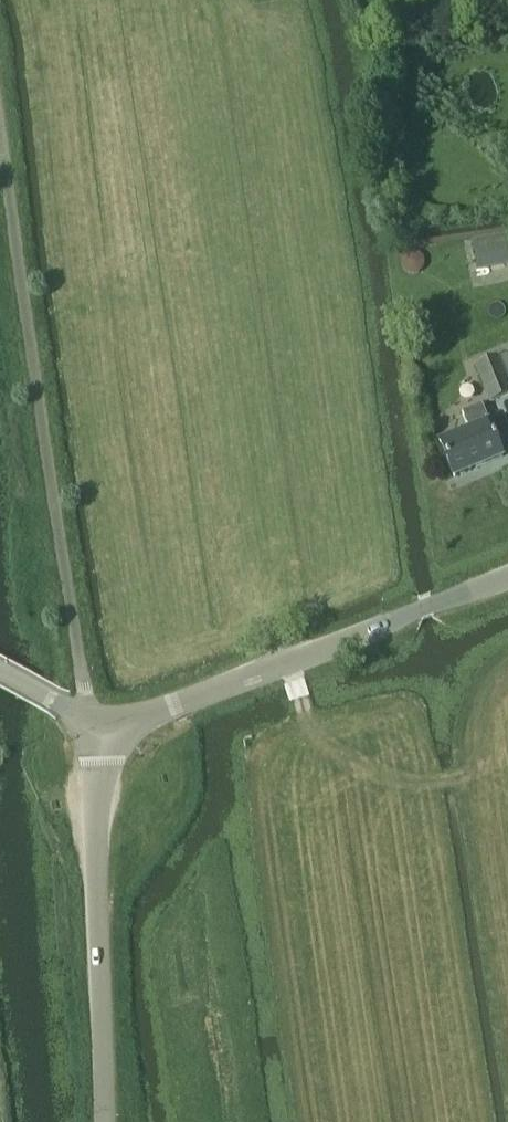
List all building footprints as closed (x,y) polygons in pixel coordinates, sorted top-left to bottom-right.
[(377,65),(361,67),(363,76),(379,74),(377,65)] [(473,244),(478,273),(507,268),(507,237),(473,244)] [(498,357),(474,367),(489,405),(507,397),(507,379),(498,357)] [(463,414),(469,429),(438,442),(453,479),(504,459),(489,422),(483,406),(463,414)]
